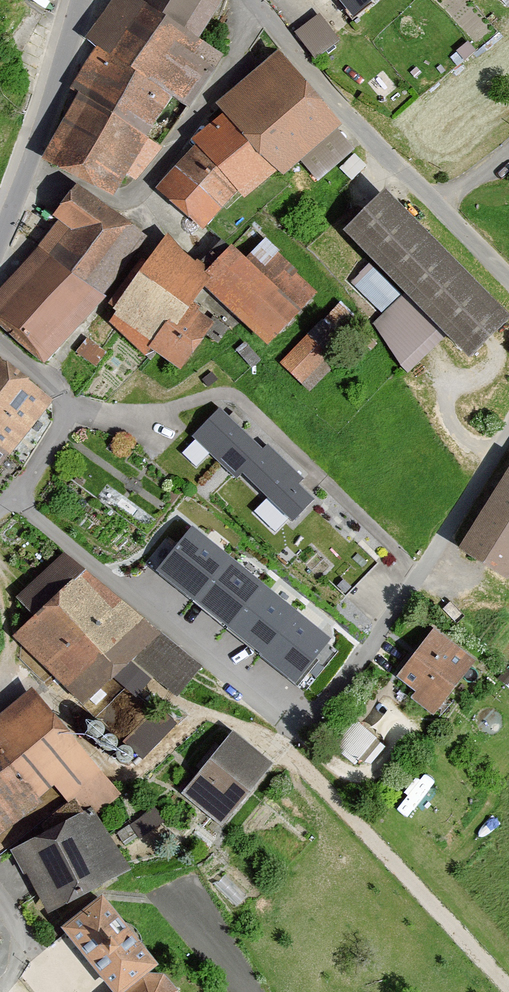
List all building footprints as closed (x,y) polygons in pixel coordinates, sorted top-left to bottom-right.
[(224,0),(113,0),(86,42),(98,49),(71,91),(80,97),(41,159),(52,165),(50,168),(109,205),(125,179),(136,186),(160,148),(146,140),(171,100),(187,110),(221,56),(198,41),(224,0)] [(352,20),(376,0),(336,0),(352,20)] [(318,53),(343,35),(323,8),(298,27),(318,53)] [(357,149),(275,56),(215,108),(221,116),(192,140),(198,147),(156,192),(203,231),(236,196),(243,203),(275,172),(280,178),(301,159),(321,185),(357,149)] [(0,292),(0,325),(44,364),(105,299),(146,238),(74,186),(50,219),(58,226),(0,292)] [(506,321),(383,191),(340,233),(404,298),(377,324),(405,377),(443,340),(463,360),(506,321)] [(201,273),(167,235),(105,323),(142,360),(149,352),(178,375),(214,326),(187,307),(204,289),(266,349),(317,292),(261,235),(243,256),(230,244),(201,273)] [(308,380),(365,318),(341,296),(285,358),(308,380)] [(51,403),(0,366),(0,470),(51,403)] [(219,410),(191,438),(238,484),(243,479),(293,528),(316,505),(299,488),(305,483),(268,446),(262,453),(219,410)] [(456,551),(504,582),(508,575),(508,469),(456,551)] [(333,638),(193,527),(158,571),(298,682),(333,638)] [(83,568),(15,642),(87,709),(128,664),(172,705),(200,675),(83,568)] [(473,660),(432,630),(393,683),(434,713),(473,660)] [(0,710),(0,834),(53,790),(67,806),(102,777),(28,687),(0,710)] [(152,751),(184,717),(167,700),(134,734),(152,751)] [(270,767),(230,735),(181,797),(222,828),(270,767)] [(93,808),(12,851),(45,914),(126,871),(93,808)] [(102,901),(62,932),(108,991),(124,991),(142,978),(154,969),(102,901)] [(163,976),(142,978),(124,991),(176,991),(163,976)]
